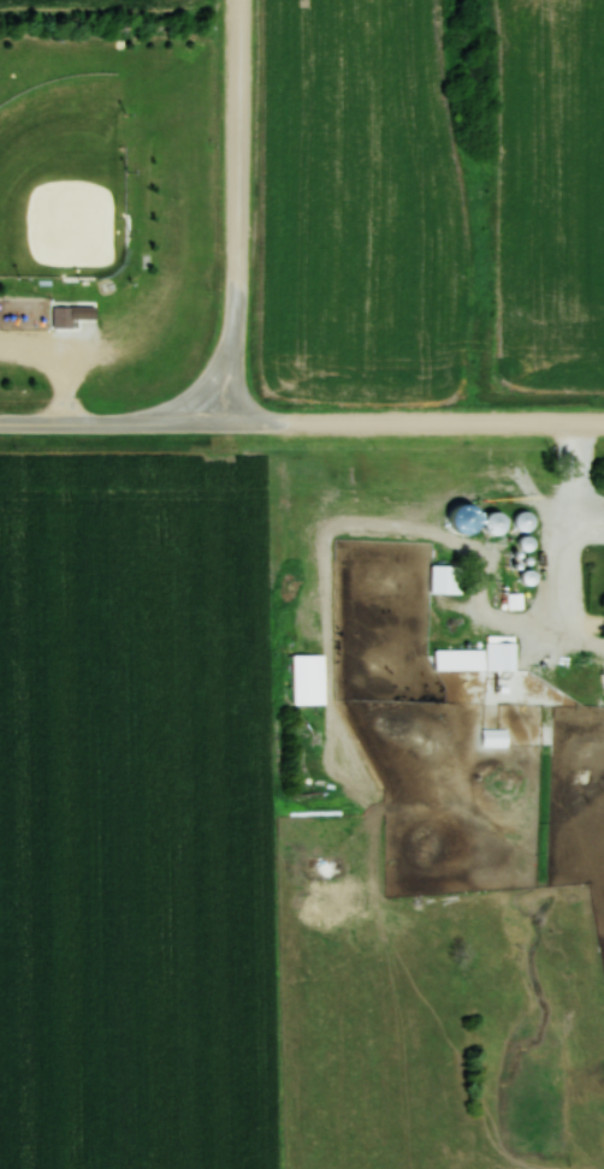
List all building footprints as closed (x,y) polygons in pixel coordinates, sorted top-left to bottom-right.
[(72,307),(52,307),(52,329),(72,329),(72,307)] [(504,531),(500,513),(485,517),(489,535),(504,531)] [(431,566),(431,594),(463,594),(463,566),(431,566)] [(486,672),(515,672),(515,642),(486,642),(486,672)] [(324,655),(292,655),(292,704),(324,704),(324,655)] [(453,656),(429,656),(429,678),(453,678),(453,656)] [(508,747),(508,730),(481,730),(481,747),(508,747)]
